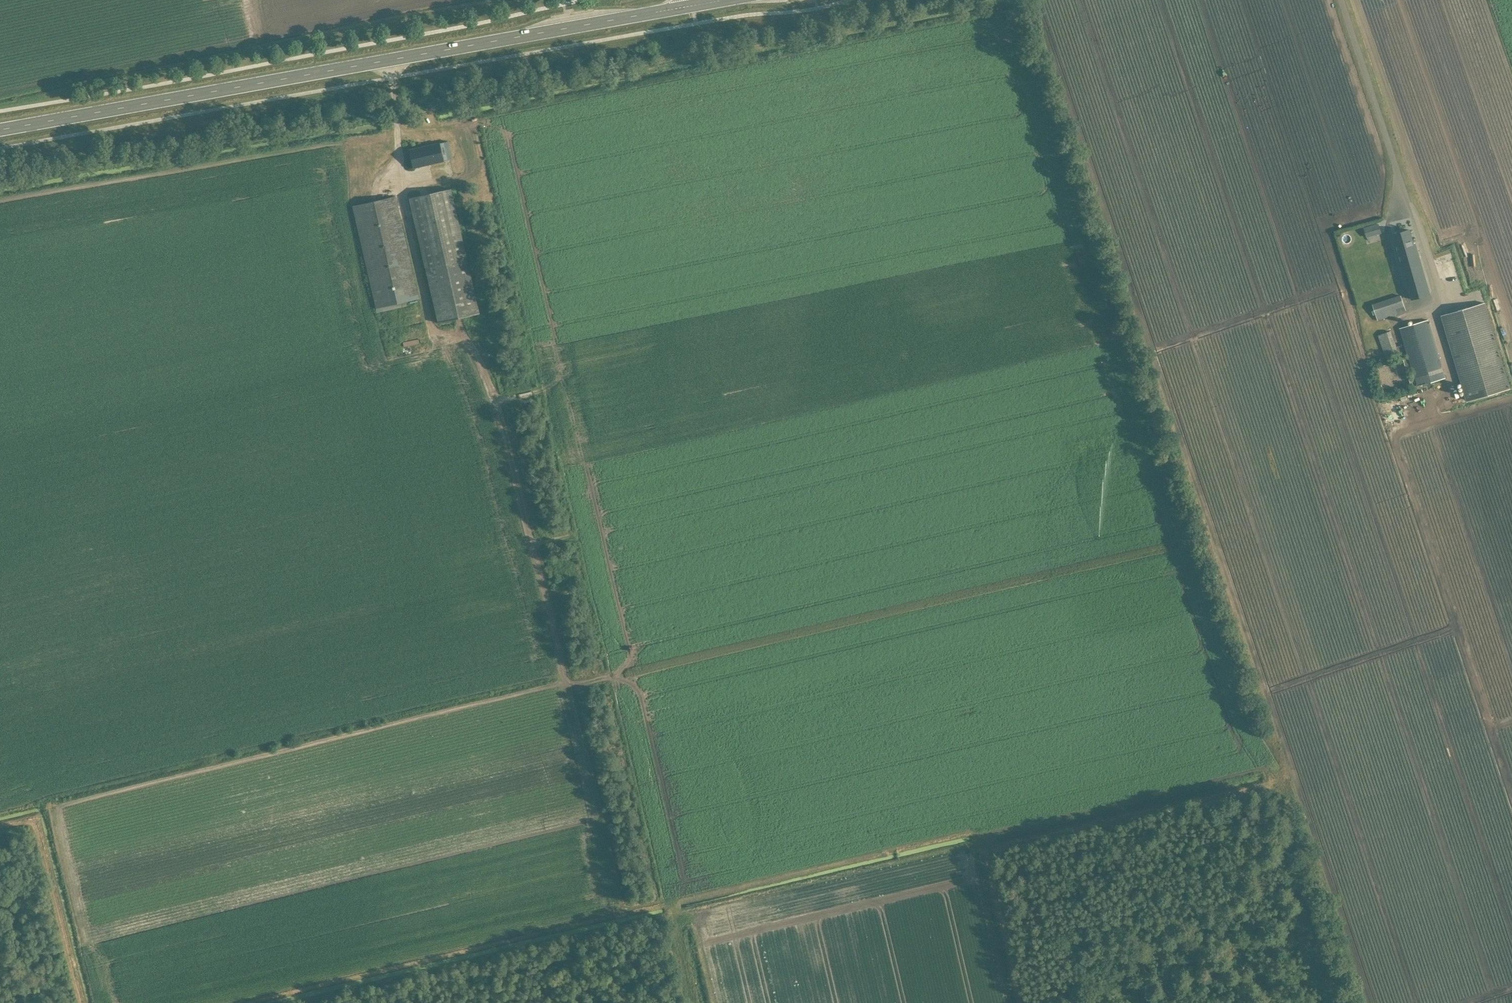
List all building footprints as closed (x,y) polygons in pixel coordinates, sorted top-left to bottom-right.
[(444,159),(442,153),(440,143),(409,150),(411,160),(413,167),(444,159)] [(451,189),(409,198),(438,323),(480,313),(451,189)] [(396,196),(352,206),(377,313),(409,305),(420,302),(396,196)] [(1373,225),(1376,235),(1382,233),(1379,223),(1373,225)] [(1394,234),(1397,244),(1401,258),(1410,255),(1411,256),(1418,254),(1415,243),(1414,244),(1409,229),(1394,234)] [(1410,255),(1401,258),(1412,300),(1430,295),(1418,254),(1411,256),(1410,255)] [(1406,311),(1401,295),(1373,304),(1378,320),(1406,311)] [(1441,316),(1467,402),(1511,389),(1485,303),(1441,316)] [(1429,320),(1400,328),(1417,387),(1446,378),(1429,320)] [(1391,331),(1378,336),(1386,359),(1399,354),(1391,331)]
